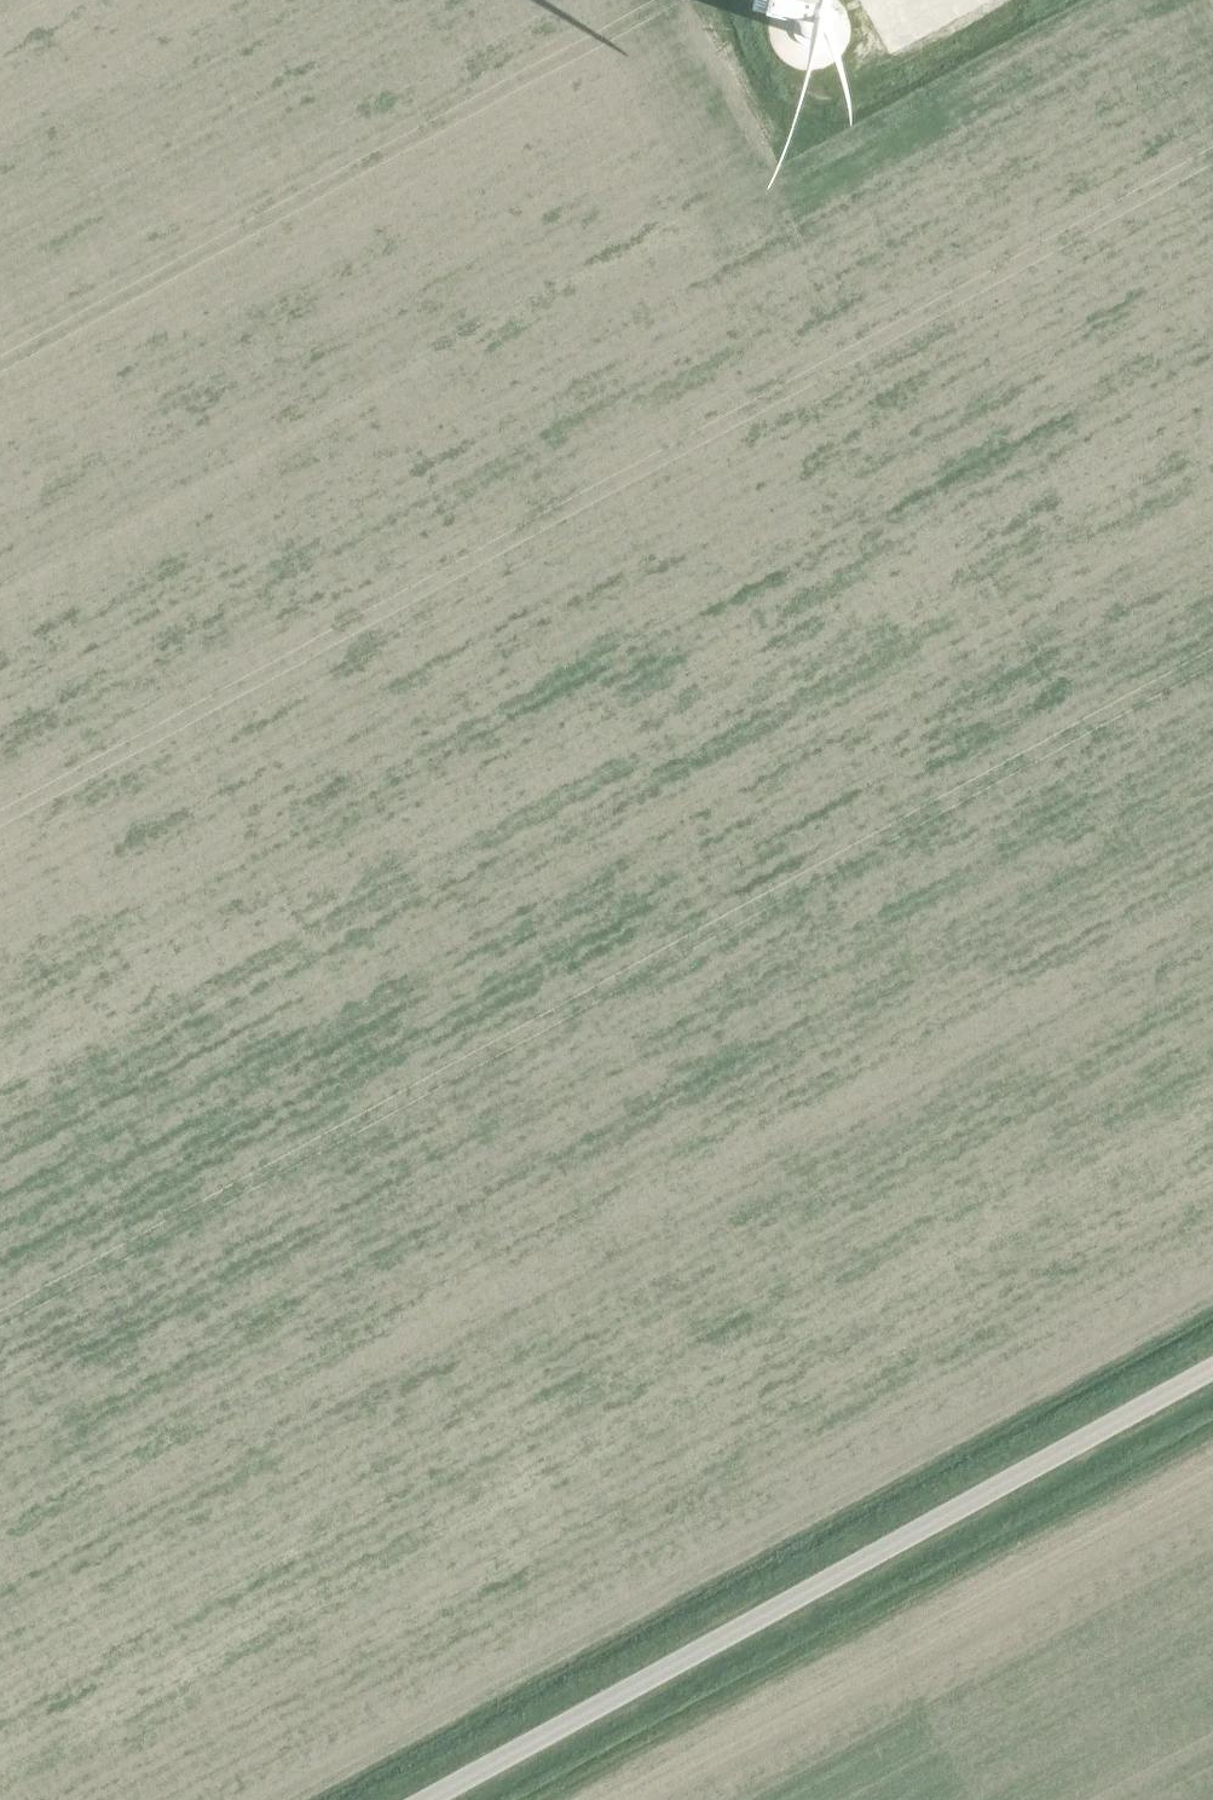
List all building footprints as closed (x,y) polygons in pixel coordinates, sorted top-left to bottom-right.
[(820,29),(820,28),(820,27),(820,26),(819,25),(819,24),(818,23),(818,22),(817,22),(816,21),(815,20),(814,20),(814,19),(813,19),(812,19),(811,19),(810,19),(809,19),(808,19),(807,19),(806,20),(805,20),(805,21),(804,21),(803,22),(802,23),(802,24),(801,24),(801,25),(801,26),(800,27),(800,28),(800,29),(800,30),(801,31),(801,32),(801,33),(802,34),(803,35),(803,36),(804,36),(805,37),(806,37),(807,38),(808,38),(809,38),(810,38),(811,38),(812,38),(813,38),(814,38),(814,37),(815,37),(816,37),(816,36),(817,36),(818,35),(818,34),(819,34),(819,33),(819,32),(820,31),(820,30),(820,29)]
